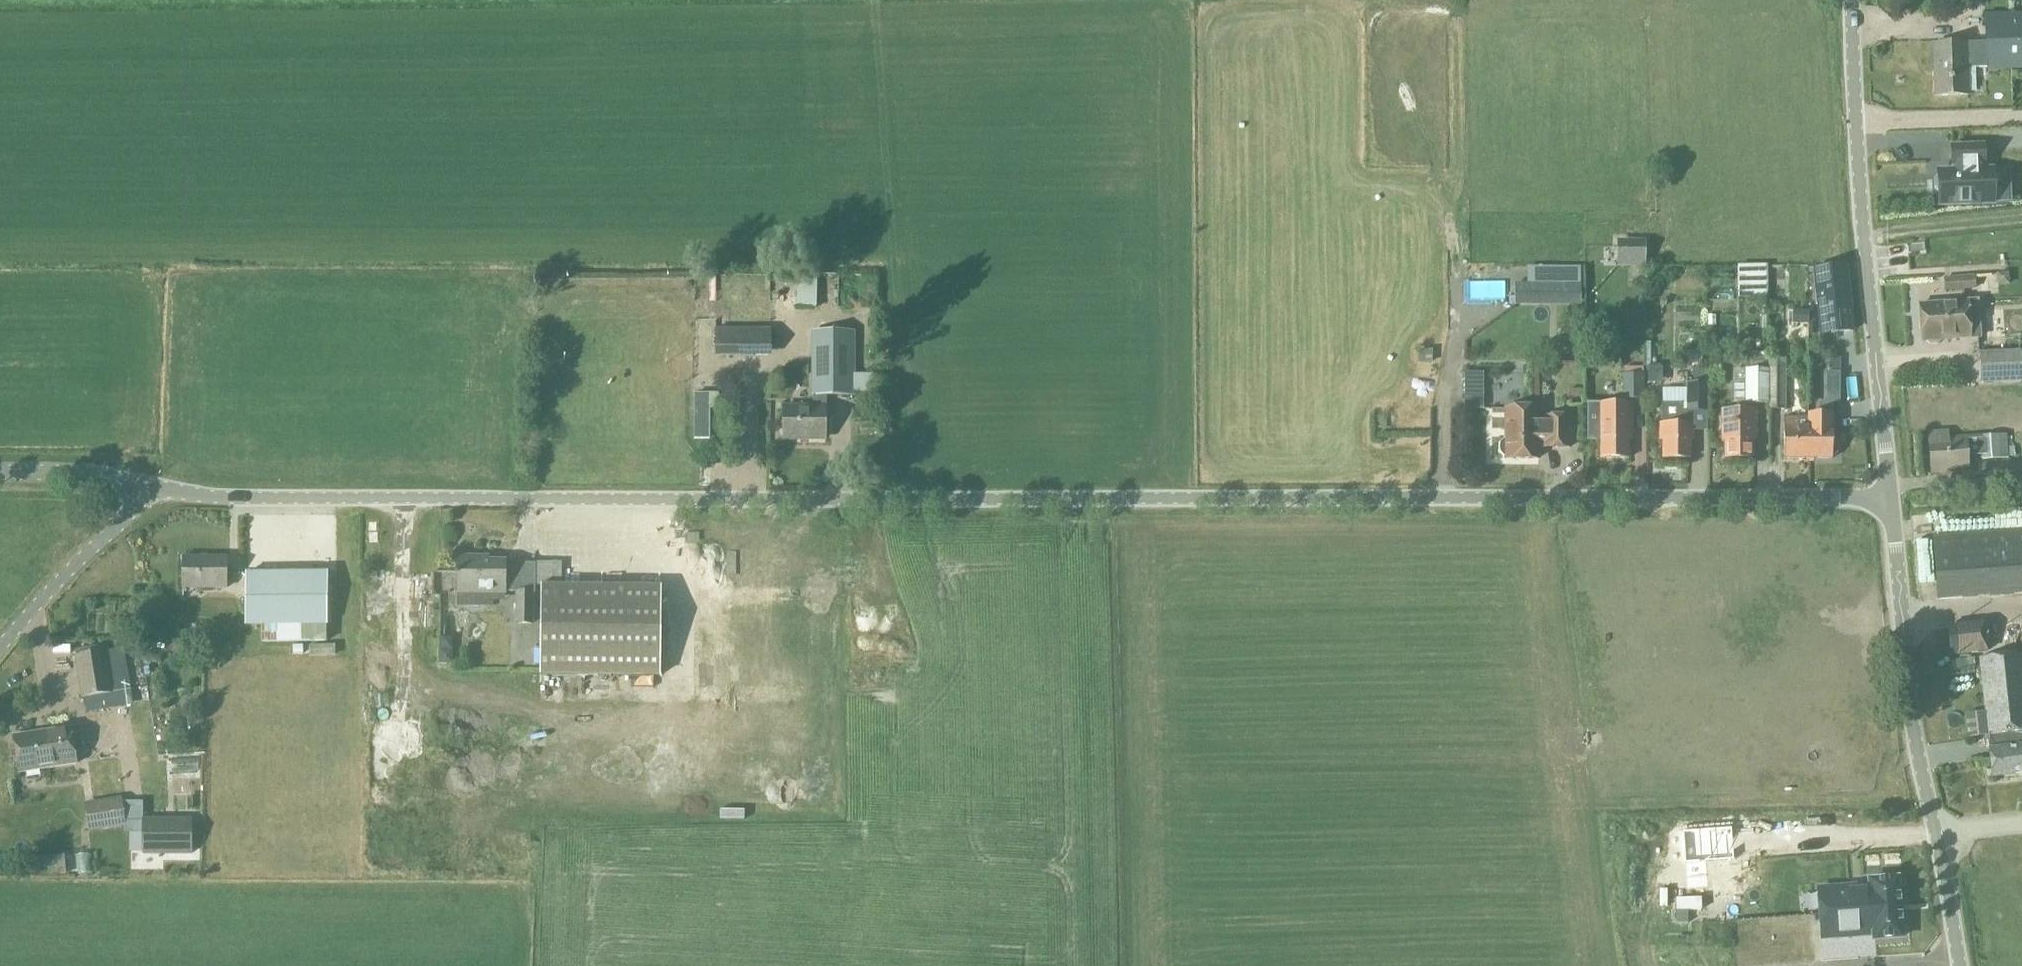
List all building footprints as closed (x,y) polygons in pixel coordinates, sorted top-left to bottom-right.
[(2009,14),(2011,69),(2021,69),(2021,13),(2009,14)] [(1986,69),(2011,69),(2009,14),(1984,14),(1985,43),(1965,43),(1965,44),(1934,45),(1935,96),(1968,95),(1967,68),(1986,68),(1986,69)] [(1935,188),(1938,191),(1939,205),(1994,203),(1993,170),(1983,170),(1982,164),(1984,164),(1983,146),(1951,147),(1952,165),(1955,165),(1955,171),(1937,172),(1938,176),(1934,180),(1935,188)] [(1646,268),(1646,240),(1618,240),(1618,268),(1646,268)] [(1526,264),(1526,278),(1576,280),(1577,265),(1526,264)] [(1752,266),(1753,299),(1766,299),(1766,266),(1752,266)] [(1845,267),(1810,271),(1817,338),(1852,334),(1845,267)] [(1945,291),(1976,289),(1975,276),(1944,278),(1945,291)] [(1581,283),(1515,283),(1515,304),(1581,304),(1581,283)] [(1966,300),(1966,301),(1919,305),(1922,342),(1926,341),(1930,345),(1938,344),(1941,340),(1968,338),(1968,340),(1982,339),(1979,299),(1966,300)] [(1795,310),(1795,324),(1809,324),(1809,310),(1795,310)] [(772,329),(717,329),(717,356),(772,356),(772,329)] [(814,395),(814,407),(784,407),(784,440),(826,440),(826,408),(827,408),(827,396),(855,396),(855,332),(812,332),(812,395),(814,395)] [(1979,352),(1981,384),(2021,382),(2021,362),(2021,351),(1979,352)] [(1703,364),(1703,352),(1688,352),(1688,364),(1703,364)] [(1767,405),(1767,357),(1746,357),(1746,405),(1767,405)] [(1769,357),(1767,357),(1767,405),(1769,405),(1769,410),(1786,410),(1787,358),(1769,358),(1769,357)] [(1462,368),(1463,406),(1482,405),(1480,368),(1462,368)] [(1663,403),(1663,424),(1659,424),(1659,440),(1663,440),(1663,459),(1691,459),(1691,441),(1694,441),(1694,431),(1708,431),(1709,369),(1698,368),(1698,383),(1688,383),(1688,404),(1663,403)] [(1624,375),(1624,400),(1644,400),(1645,376),(1624,375)] [(693,438),(709,438),(709,393),(693,393),(693,438)] [(1588,441),(1601,441),(1601,458),(1629,458),(1628,440),(1633,440),(1633,403),(1588,403),(1588,441)] [(1501,444),(1501,448),(1501,452),(1505,456),(1507,456),(1507,459),(1539,459),(1539,442),(1545,442),(1544,448),(1570,448),(1570,418),(1545,418),(1539,418),(1539,409),(1507,409),(1507,440),(1505,440),(1501,444)] [(1725,439),(1725,458),(1753,458),(1753,439),(1756,439),(1756,409),(1722,409),(1722,439),(1725,439)] [(1785,418),(1785,429),(1784,429),(1784,459),(1807,459),(1808,429),(1799,429),(1799,417),(1785,418)] [(1808,417),(1808,429),(1807,459),(1832,459),(1832,456),(1833,456),(1836,452),(1836,441),(1832,437),(1831,417),(1819,418),(1808,417)] [(2007,434),(1948,437),(1948,431),(1927,433),(1930,474),(1968,470),(1967,456),(1983,455),(1983,460),(2008,459),(2008,457),(2015,456),(2015,447),(2007,448),(2007,434)] [(2002,477),(2004,498),(2021,496),(2021,476),(2002,477)] [(1933,540),(1937,599),(2021,594),(2021,534),(1933,540)] [(227,558),(184,558),(184,588),(227,588),(227,558)] [(475,563),(475,559),(458,559),(457,592),(506,592),(506,563),(475,563)] [(328,626),(327,626),(327,572),(246,572),(246,626),(263,626),(263,643),(329,642),(328,626)] [(540,675),(660,676),(662,588),(541,586),(540,675)] [(516,592),(516,625),(535,625),(535,592),(516,592)] [(1952,656),(1987,651),(1984,623),(1948,627),(1952,656)] [(439,631),(439,647),(458,646),(457,630),(439,631)] [(308,643),(308,656),(331,655),(331,643),(308,643)] [(76,658),(82,699),(84,699),(86,713),(114,709),(115,715),(123,713),(121,705),(130,703),(128,689),(121,690),(115,650),(110,651),(109,644),(76,649),(78,658),(76,658)] [(439,665),(453,665),(453,652),(439,651),(439,665)] [(1990,751),(1989,751),(1992,777),(2013,775),(2012,773),(2021,772),(2021,654),(1979,658),(1987,736),(1988,736),(1990,751)] [(71,729),(16,738),(21,775),(77,766),(71,729)] [(100,822),(126,818),(122,797),(97,801),(100,822)] [(139,852),(187,852),(187,818),(139,818),(139,852)] [(1686,864),(1688,888),(1708,887),(1706,863),(1734,861),(1732,828),(1682,832),(1685,864),(1686,864)] [(79,875),(89,874),(89,851),(79,851),(79,875)] [(1726,908),(1766,903),(1760,852),(1738,854),(1740,867),(1722,869),(1726,908)] [(1875,870),(1823,874),(1825,899),(1904,893),(1902,863),(1874,865),(1875,870)] [(1904,893),(1825,899),(1826,924),(1878,920),(1879,925),(1907,923),(1904,893)]
